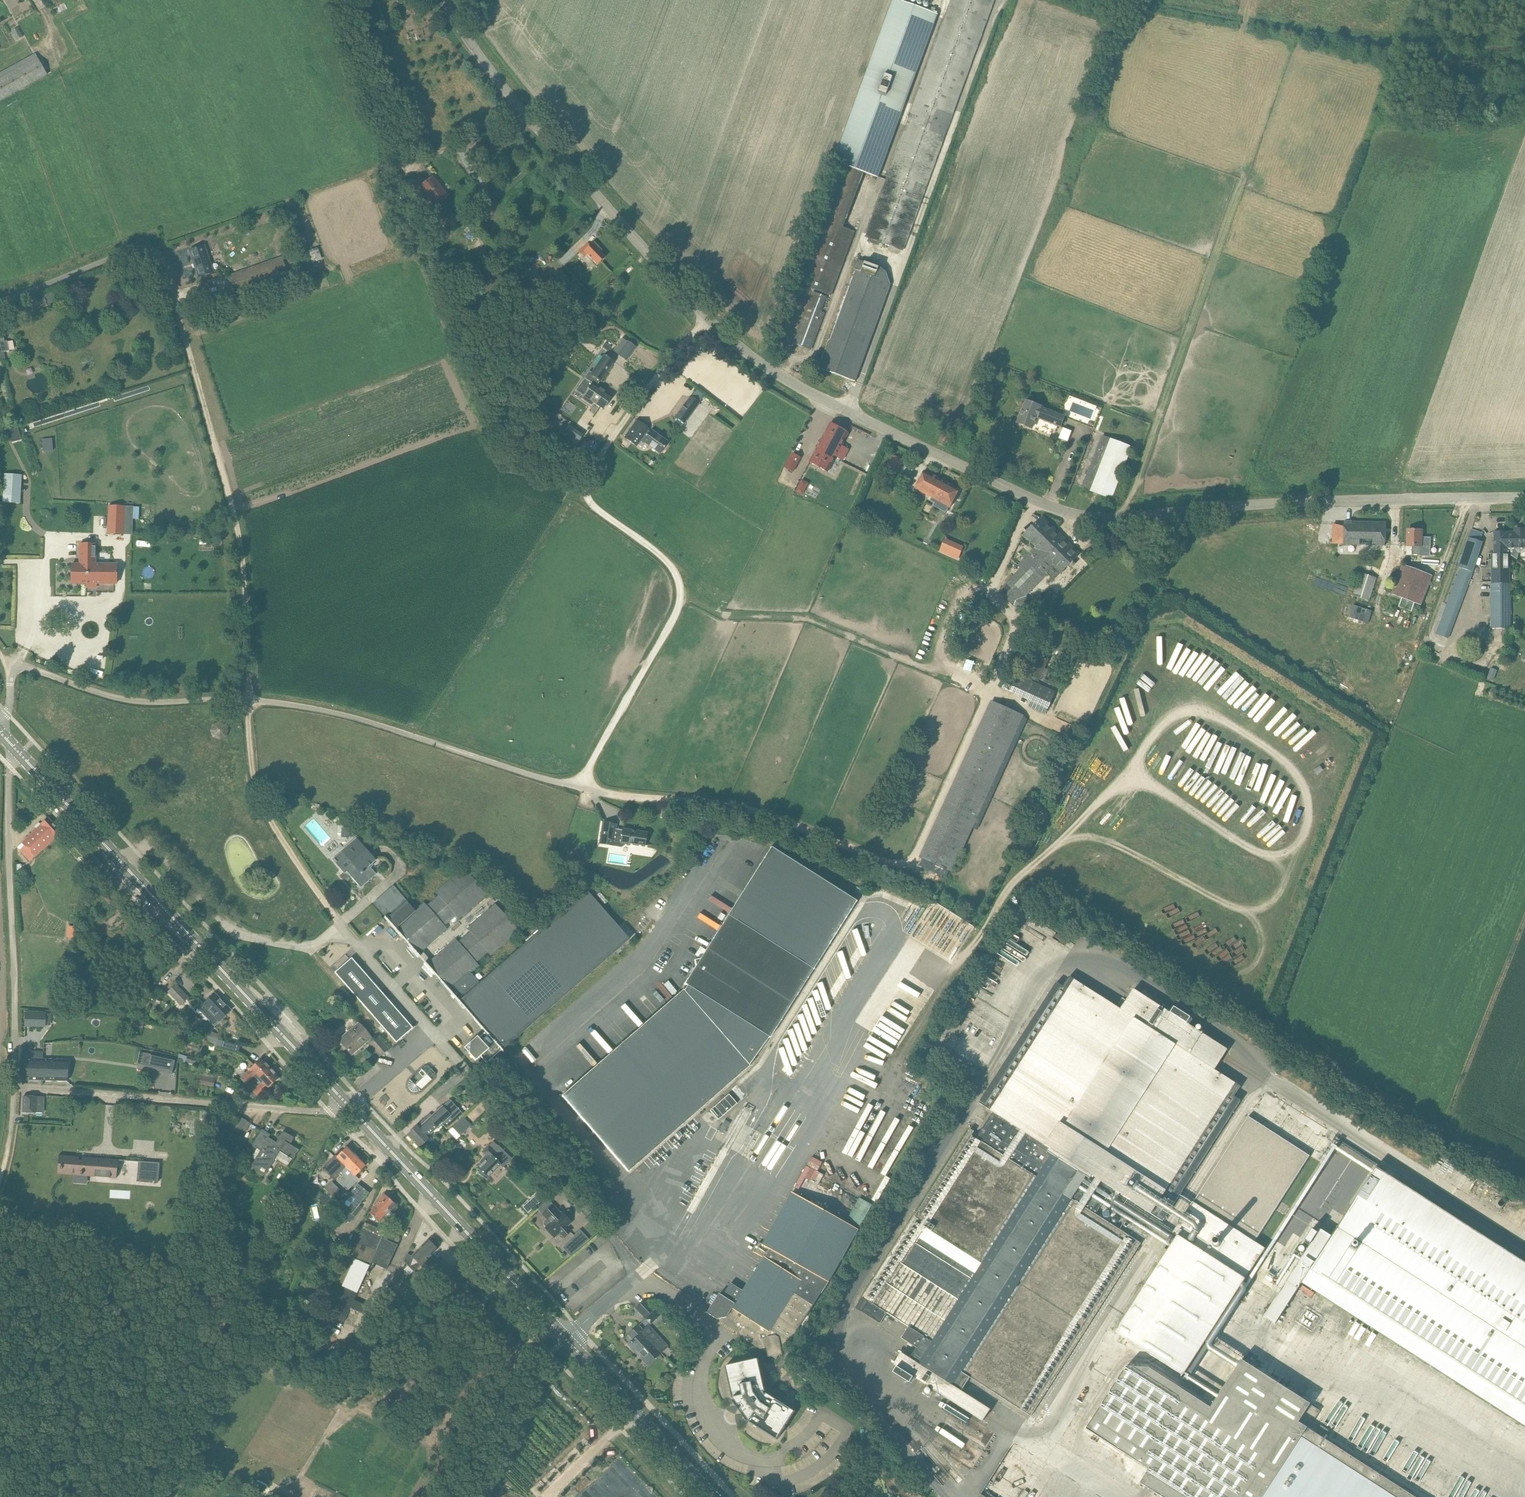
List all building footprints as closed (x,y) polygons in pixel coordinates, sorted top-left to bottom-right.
[(799,283),(830,295),(854,231),(844,227),(865,171),(879,176),(939,13),(930,10),(910,2),(910,0),(893,0),(835,160),(844,163),(823,219),(799,283)] [(866,237),(903,251),(994,0),(952,0),(866,237)] [(64,3),(53,8),(57,15),(68,9),(64,3)] [(18,28),(12,31),(16,40),(23,37),(18,28)] [(0,74),(0,101),(47,75),(36,54),(0,74)] [(448,196),(432,177),(420,187),(435,206),(448,196)] [(431,215),(429,213),(424,216),(431,225),(437,220),(432,214),(431,215)] [(588,243),(583,248),(579,251),(583,256),(587,253),(598,264),(605,257),(600,252),(601,251),(602,252),(602,251),(593,242),(590,245),(588,243)] [(189,251),(198,277),(214,272),(204,245),(189,251)] [(480,256),(485,250),(481,246),(475,252),(480,256)] [(318,248),(316,248),(307,252),(312,263),(322,259),(318,248)] [(447,250),(441,256),(450,267),(457,262),(447,250)] [(480,257),(490,266),(496,260),(486,251),(480,257)] [(289,276),(282,258),(229,276),(236,294),(289,276)] [(860,260),(820,369),(856,382),(891,285),(886,273),(880,267),(860,260)] [(527,275),(534,282),(540,276),(534,269),(527,275)] [(561,272),(554,278),(562,285),(568,279),(561,272)] [(497,286),(487,274),(476,283),(486,295),(497,286)] [(555,280),(550,284),(558,293),(563,289),(555,280)] [(568,301),(580,289),(575,284),(563,296),(568,301)] [(814,291),(794,344),(811,350),(824,313),(821,312),(827,296),(814,291)] [(44,295),(30,300),(34,311),(48,306),(44,295)] [(607,311),(614,314),(618,304),(611,301),(607,311)] [(3,332),(0,332),(0,362),(5,361),(3,353),(9,351),(7,342),(5,342),(3,332)] [(628,340),(618,354),(627,360),(637,346),(628,340)] [(590,375),(600,382),(613,363),(604,356),(590,375)] [(612,397),(592,383),(583,396),(584,396),(582,399),(591,405),(593,403),(603,409),(612,397)] [(692,398),(688,403),(687,402),(679,412),(675,418),(684,424),(695,408),(694,407),(698,402),(692,398)] [(1027,401),(1018,423),(1032,429),(1037,417),(1061,427),(1065,417),(1040,407),(1027,401)] [(566,426),(572,415),(566,412),(561,423),(566,426)] [(636,446),(643,436),(645,438),(643,441),(648,445),(660,453),(668,443),(656,434),(651,430),(649,432),(647,430),(649,429),(637,420),(625,438),(636,446)] [(817,448),(835,458),(836,456),(843,459),(848,449),(841,445),(849,433),(831,423),(817,448)] [(584,433),(570,424),(564,432),(578,441),(584,433)] [(11,428),(14,439),(22,437),(19,426),(11,428)] [(1067,441),(1072,430),(1062,426),(1057,437),(1067,441)] [(951,435),(944,432),(939,443),(946,446),(951,435)] [(42,438),(42,439),(43,450),(52,450),(51,438),(44,438),(42,438)] [(1091,491),(1093,491),(1112,499),(1132,446),(1111,439),(1091,491)] [(879,468),(895,475),(907,450),(890,442),(879,468)] [(827,471),(835,458),(817,448),(810,462),(827,471)] [(785,468),(794,472),(802,458),(793,453),(785,468)] [(960,489),(925,471),(915,489),(950,507),(960,489)] [(4,474),(3,496),(20,497),(21,475),(4,474)] [(809,483),(803,479),(796,491),(803,495),(809,483)] [(124,529),(125,516),(125,506),(108,505),(108,517),(107,534),(124,534),(124,529)] [(1004,587),(1018,601),(1019,600),(1046,573),(1054,581),(1062,573),(1079,555),(1065,540),(1043,518),(1024,536),(1040,551),(1004,587)] [(1348,521),(1337,520),(1337,539),(1336,541),(1341,541),(1360,542),(1360,537),(1376,537),(1376,542),(1389,543),(1390,519),(1357,518),(1349,518),(1348,518),(1348,521)] [(1509,552),(1509,548),(1515,549),(1516,551),(1518,553),(1522,554),(1524,553),(1524,529),(1515,529),(1515,533),(1494,533),(1494,553),(1492,553),(1492,582),(1491,582),(1491,593),(1492,629),(1511,629),(1510,592),(1509,552)] [(1422,530),(1408,530),(1408,546),(1406,546),(1406,554),(1420,554),(1422,530)] [(1483,542),(1481,541),(1483,533),(1471,530),(1468,539),(1459,567),(1460,568),(1473,572),(1483,542)] [(933,538),(928,548),(946,556),(950,545),(933,538)] [(71,583),(117,584),(117,563),(97,564),(97,544),(80,544),(80,564),(72,564),(71,583)] [(1415,603),(1422,606),(1433,575),(1404,563),(1392,594),(1403,598),(1399,608),(1411,613),(1415,603)] [(1473,572),(1460,568),(1436,633),(1450,638),(1473,572)] [(1354,596),(1370,601),(1377,578),(1361,572),(1354,596)] [(1433,601),(1439,583),(1433,581),(1426,599),(1433,601)] [(1359,619),(1367,622),(1371,609),(1351,603),(1346,620),(1357,624),(1359,619)] [(1192,649),(1177,674),(1206,691),(1213,695),(1226,672),(1222,670),(1221,671),(1215,667),(1216,666),(1203,658),(1204,656),(1192,649)] [(1045,669),(1050,659),(1038,654),(1029,674),(1041,680),(1045,669)] [(1493,680),(1497,670),(1490,668),(1487,678),(1493,680)] [(998,670),(990,686),(1036,707),(1043,691),(998,670)] [(1158,697),(1155,670),(1147,671),(1151,698),(1158,697)] [(921,857),(953,871),(1024,716),(992,701),(921,857)] [(213,725),(211,730),(213,736),(220,739),(226,737),(228,730),(226,724),(220,722),(213,725)] [(1245,802),(1227,822),(1236,830),(1284,829),(1268,815),(1264,815),(1258,810),(1253,816),(1253,819),(1246,819),(1254,810),(1254,809),(1245,802)] [(663,809),(663,810),(662,818),(669,819),(671,810),(663,809)] [(41,824),(22,843),(24,846),(19,850),(24,855),(30,861),(35,857),(61,832),(48,818),(41,824)] [(623,830),(623,831),(615,830),(616,824),(604,822),(599,843),(621,847),(625,844),(644,847),(646,833),(630,831),(623,830)] [(337,826),(336,839),(348,839),(349,826),(337,826)] [(341,851),(340,852),(332,859),(344,872),(346,870),(361,887),(376,874),(369,866),(374,861),(355,839),(341,851)] [(684,990),(562,1097),(628,1172),(749,1066),(748,1065),(768,1038),(769,1038),(855,902),(771,848),(700,959),(694,961),(696,966),(684,984),(687,986),(684,991),(684,990)] [(25,865),(21,865),(21,864),(16,864),(16,872),(22,872),(25,871),(25,865)] [(386,919),(417,954),(445,929),(442,926),(455,915),(457,918),(485,894),(463,869),(435,893),(438,897),(426,907),(423,903),(416,910),(407,900),(386,919)] [(455,940),(426,965),(485,1032),(478,1038),(477,1036),(467,1045),(467,1051),(475,1061),(480,1057),(486,1064),(628,938),(587,890),(480,983),(470,972),(477,966),(474,963),(487,952),(489,955),(517,930),(495,905),(467,930),(470,933),(458,943),(455,940)] [(1033,910),(1025,905),(1022,910),(1030,915),(1033,910)] [(68,936),(70,936),(76,937),(77,926),(71,925),(69,925),(68,936)] [(1009,931),(1002,940),(1024,954),(1030,944),(1009,931)] [(371,1013),(396,1042),(412,1028),(387,999),(386,999),(376,988),(377,987),(351,959),(336,972),(361,1002),(364,999),(374,1010),(371,1013)] [(1093,1175),(1164,1221),(1235,1110),(1241,1100),(1235,1096),(1241,1086),(1215,1069),(1228,1049),(1188,1023),(1192,1018),(1175,1007),(1172,1013),(1135,989),(1122,1009),(1070,976),(1064,986),(1057,982),(980,1103),(993,1112),(977,1138),(972,1136),(975,1132),(971,1129),(915,1216),(856,1308),(881,1324),(888,1313),(910,1327),(903,1338),(918,1348),(911,1358),(902,1352),(895,1364),(898,1366),(894,1372),(911,1382),(915,1377),(983,1421),(990,1411),(991,1409),(962,1391),(971,1377),(1031,1416),(1142,1244),(1072,1199),(1087,1176),(1091,1178),(1093,1175)] [(181,1005),(187,999),(188,998),(176,985),(168,992),(181,1005)] [(214,994),(204,1003),(204,1004),(213,1014),(207,1020),(213,1026),(230,1011),(214,994)] [(25,1026),(46,1027),(47,1013),(25,1012),(25,1026)] [(339,1041),(351,1054),(371,1037),(360,1023),(339,1041)] [(205,1044),(221,1048),(222,1041),(219,1040),(219,1039),(213,1037),(207,1036),(205,1044)] [(377,1037),(370,1043),(380,1055),(387,1049),(377,1037)] [(148,1069),(172,1074),(176,1058),(151,1053),(148,1069)] [(197,1058),(188,1055),(186,1062),(195,1064),(197,1058)] [(24,1059),(24,1079),(68,1081),(68,1060),(46,1059),(24,1059)] [(261,1059),(241,1078),(246,1083),(255,1076),(258,1079),(270,1068),(261,1059)] [(422,1069),(421,1069),(422,1070),(411,1080),(410,1079),(410,1080),(409,1083),(408,1085),(409,1088),(410,1090),(412,1091),(415,1092),(417,1091),(420,1090),(420,1091),(422,1089),(422,1088),(433,1078),(435,1076),(435,1073),(432,1070),(432,1069),(431,1069),(428,1066),(425,1066),(422,1069)] [(267,1089),(279,1078),(270,1068),(258,1079),(262,1083),(249,1094),(254,1100),(258,1096),(258,1097),(267,1089)] [(201,1076),(199,1084),(213,1087),(215,1079),(201,1076)] [(737,1103),(728,1094),(710,1111),(718,1120),(737,1103)] [(23,1096),(23,1112),(37,1113),(37,1108),(44,1108),(44,1097),(23,1096)] [(419,1124),(407,1135),(419,1148),(426,1141),(428,1143),(432,1140),(430,1138),(432,1136),(430,1135),(442,1124),(446,1128),(455,1120),(463,1114),(450,1099),(421,1125),(419,1124)] [(1116,1332),(1184,1376),(1266,1248),(1255,1241),(1310,1156),(1249,1116),(1173,1233),(1179,1236),(1116,1332)] [(124,1136),(138,1125),(131,1117),(118,1129),(124,1136)] [(471,1125),(463,1117),(452,1128),(460,1136),(471,1125)] [(82,1130),(96,1126),(93,1118),(79,1122),(82,1130)] [(242,1118),(231,1135),(236,1138),(247,1121),(242,1118)] [(730,1122),(725,1120),(719,1131),(724,1134),(730,1122)] [(256,1160),(251,1168),(258,1172),(263,1163),(270,1168),(276,1158),(279,1153),(291,1160),(292,1161),(299,1150),(289,1144),(292,1137),(283,1132),(276,1145),(267,1139),(269,1135),(262,1131),(253,1145),(257,1148),(261,1151),(256,1160)] [(510,1159),(493,1142),(483,1152),(486,1156),(483,1160),(484,1161),(478,1168),(487,1177),(501,1163),(503,1166),(510,1159)] [(340,1173),(357,1156),(347,1147),(336,1158),(338,1159),(329,1167),(335,1173),(343,1165),(345,1167),(340,1173)] [(64,1156),(63,1174),(70,1175),(70,1174),(84,1175),(84,1176),(99,1177),(99,1172),(102,1172),(102,1177),(118,1178),(119,1160),(105,1158),(105,1160),(89,1159),(89,1157),(64,1156)] [(343,1176),(340,1178),(338,1181),(347,1190),(360,1178),(356,1175),(366,1165),(357,1156),(340,1173),(343,1176)] [(136,1170),(136,1160),(120,1160),(120,1167),(123,1167),(123,1171),(130,1171),(130,1170),(136,1170)] [(799,1188),(804,1177),(818,1183),(823,1173),(816,1170),(819,1165),(807,1160),(795,1186),(799,1188)] [(158,1164),(160,1164),(160,1163),(140,1161),(139,1172),(141,1172),(140,1180),(159,1182),(159,1181),(157,1180),(158,1164)] [(1264,1316),(1276,1324),(1302,1282),(1303,1282),(1308,1274),(1524,1414),(1524,1262),(1376,1166),(1332,1236),(1320,1229),(1318,1232),(1312,1228),(1305,1240),(1311,1243),(1264,1316)] [(336,1199),(341,1189),(331,1181),(325,1187),(336,1199)] [(335,1213),(346,1222),(369,1193),(357,1184),(335,1213)] [(13,1187),(12,1199),(27,1200),(28,1188),(13,1187)] [(330,1201),(333,1199),(325,1191),(323,1194),(330,1201)] [(538,1193),(523,1207),(528,1213),(543,1199),(538,1193)] [(737,1304),(720,1293),(713,1304),(710,1310),(708,1313),(718,1319),(728,1317),(737,1323),(738,1327),(741,1326),(742,1330),(744,1337),(746,1342),(749,1341),(768,1353),(769,1356),(769,1357),(773,1355),(777,1358),(780,1354),(782,1353),(783,1351),(790,1338),(793,1340),(831,1279),(859,1229),(793,1193),(763,1244),(760,1243),(754,1253),(764,1258),(744,1291),(732,1283),(726,1292),(739,1300),(737,1304)] [(376,1207),(370,1213),(374,1218),(377,1216),(380,1219),(390,1210),(392,1211),(397,1206),(398,1205),(397,1203),(392,1199),(391,1200),(384,1194),(374,1205),(376,1207)] [(548,1200),(537,1209),(542,1214),(547,1219),(544,1221),(544,1225),(546,1227),(546,1228),(545,1228),(547,1229),(546,1230),(549,1234),(550,1233),(554,1237),(559,1232),(564,1238),(571,1232),(567,1227),(566,1226),(570,1222),(561,1212),(561,1213),(553,1204),(548,1200)] [(893,1201),(883,1218),(887,1221),(898,1204),(893,1201)] [(350,1256),(335,1289),(324,1313),(345,1322),(351,1308),(364,1314),(367,1306),(355,1300),(357,1294),(371,1264),(386,1270),(397,1246),(392,1243),(395,1236),(365,1222),(361,1231),(362,1232),(351,1256),(350,1256)] [(573,1246),(567,1251),(571,1255),(588,1239),(580,1230),(574,1236),(575,1237),(569,1242),(573,1246)] [(412,1256),(408,1254),(404,1261),(415,1272),(421,1266),(425,1270),(432,1263),(428,1258),(437,1249),(428,1240),(412,1256)] [(645,1299),(635,1308),(645,1319),(650,1325),(660,1316),(654,1310),(645,1299)] [(631,1342),(628,1344),(638,1355),(640,1353),(649,1363),(661,1353),(642,1332),(637,1326),(628,1335),(632,1340),(631,1341),(631,1342)] [(824,1339),(830,1329),(825,1326),(819,1335),(824,1339)] [(726,1366),(733,1399),(735,1398),(750,1420),(749,1422),(778,1440),(796,1411),(767,1393),(767,1394),(765,1392),(766,1391),(759,1358),(726,1366)] [(1087,1428),(1150,1469),(1141,1483),(1164,1496),(1416,1496),(1308,1427),(1314,1417),(1315,1418),(1320,1411),(1310,1404),(1311,1404),(1242,1360),(1211,1407),(1150,1368),(1127,1367),(1087,1428)]
